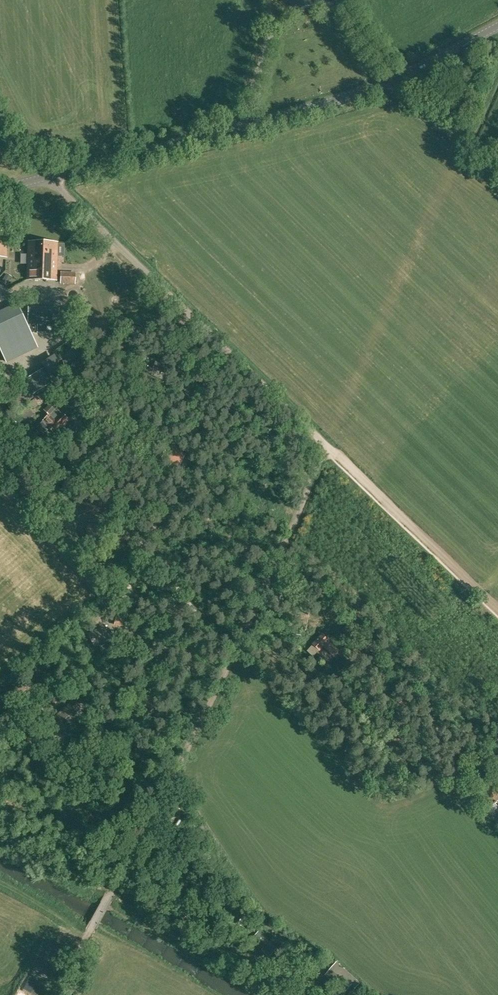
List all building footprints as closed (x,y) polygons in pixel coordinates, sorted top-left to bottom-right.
[(28,264),(27,278),(28,278),(55,279),(55,270),(56,243),(56,242),(38,241),(29,241),(28,255),(28,264)] [(75,273),(61,272),(60,282),(75,283),(75,273)] [(1,351),(32,336),(16,304),(12,306),(0,312),(0,349),(1,351)] [(88,349),(63,360),(65,367),(91,356),(88,349)] [(50,397),(45,392),(38,398),(43,403),(50,397)] [(56,407),(51,403),(44,410),(49,414),(43,420),(50,426),(49,427),(54,433),(57,430),(55,428),(65,417),(55,408),(56,407)] [(114,625),(126,627),(127,618),(128,614),(117,612),(116,617),(115,617),(114,625)] [(102,627),(88,634),(93,645),(107,637),(108,640),(110,641),(113,639),(114,637),(111,633),(113,632),(112,631),(111,632),(109,628),(104,630),(102,627)] [(323,634),(313,644),(320,650),(324,646),(334,656),(340,650),(323,634)] [(57,695),(64,702),(71,695),(58,682),(52,688),(58,694),(57,695)] [(71,701),(49,722),(55,727),(65,718),(71,725),(83,714),(71,701)] [(480,781),(486,788),(481,792),(492,805),(495,803),(496,803),(497,802),(497,801),(497,800),(497,795),(490,785),(493,783),(487,776),(480,781)] [(269,941),(258,931),(253,937),(263,947),(269,941)] [(360,983),(336,963),(330,971),(340,980),(336,984),(345,991),(349,987),(353,991),(360,983)]
